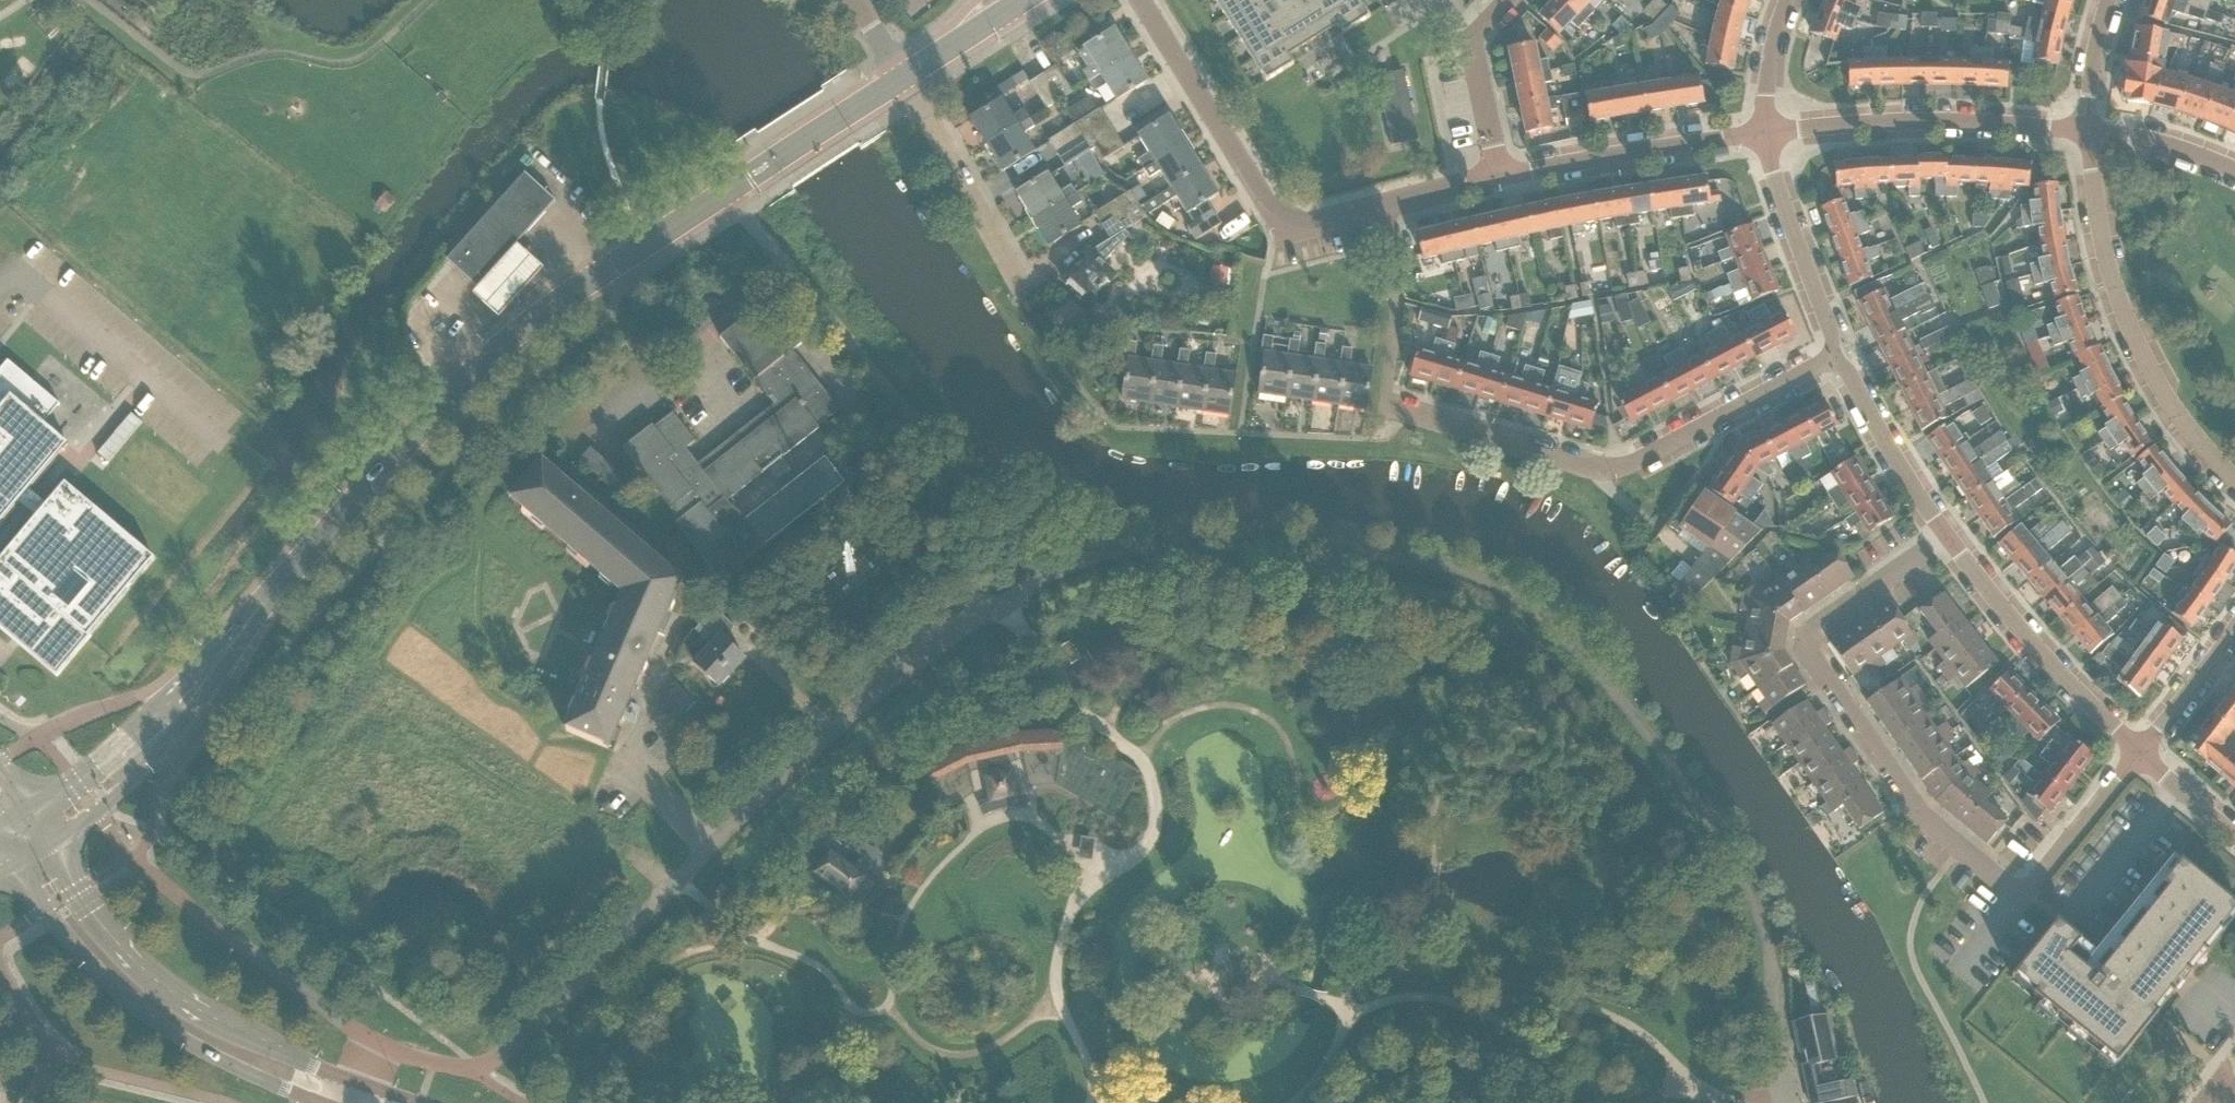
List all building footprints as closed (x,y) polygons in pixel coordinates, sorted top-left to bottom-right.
[(1360,0),(1215,0),(1266,81),(1294,64),(1289,56),(1338,26),(1342,34),(1370,17),(1360,0)] [(1586,20),(1565,0),(1556,0),(1540,17),(1558,34),(1570,22),(1578,29),(1586,20)] [(1591,0),(1565,0),(1586,20),(1594,12),(1587,5),(1591,0)] [(1660,13),(1666,7),(1659,0),(1654,0),(1650,4),(1660,13)] [(1744,14),(1749,0),(1723,0),(1721,7),(1744,14)] [(1852,0),(1827,0),(1823,8),(1855,21),(1859,11),(1849,7),(1852,0)] [(2072,0),(2047,0),(2045,6),(2068,13),(2072,0)] [(2207,10),(2177,0),(2147,0),(2146,4),(2141,18),(2167,25),(2172,11),(2184,15),(2184,16),(2203,22),(2204,19),(2220,25),(2223,16),(2207,11),(2207,10)] [(2207,10),(2210,0),(2177,0),(2207,10)] [(1652,21),(1660,13),(1650,4),(1643,12),(1652,21)] [(1212,14),(1217,11),(1214,5),(1209,9),(1212,14)] [(1664,13),(1674,22),(1680,15),(1671,6),(1664,13)] [(2062,38),(2068,13),(2045,6),(2041,22),(2029,20),(2027,31),(2062,38)] [(1737,41),(1744,14),(1721,7),(1716,25),(1705,23),(1703,34),(1737,41)] [(1851,31),(1855,21),(1823,8),(1812,34),(1835,41),(1840,26),(1851,31)] [(1667,29),(1674,22),(1664,13),(1658,19),(1667,29)] [(1905,31),(1906,18),(1878,14),(1877,27),(1905,31)] [(2009,35),(2010,15),(1997,14),(1997,21),(1988,21),(1988,33),(2009,35)] [(1628,27),(1620,19),(1612,28),(1620,36),(1628,27)] [(1661,35),(1667,29),(1658,19),(1652,26),(1661,34),(1661,35)] [(1660,36),(1661,35),(1661,34),(1652,26),(1651,26),(1643,30),(1649,41),(1660,36)] [(2133,54),(2164,61),(2166,46),(2178,49),(2183,37),(2139,28),(2133,54)] [(1100,75),(1131,55),(1115,29),(1084,49),(1100,75)] [(1546,45),(1554,37),(1547,30),(1539,38),(1546,45)] [(2057,64),(2062,38),(2027,31),(2025,41),(2037,43),(2034,60),(2057,64)] [(1732,70),(1737,41),(1703,34),(1700,46),(1711,48),(1707,65),(1732,70)] [(1624,47),(1620,36),(1613,40),(1617,50),(1624,47)] [(1554,37),(1546,45),(1553,52),(1561,44),(1554,37)] [(1515,78),(1550,70),(1548,65),(1539,67),(1534,44),(1509,49),(1515,78)] [(1928,84),(1928,48),(1918,48),(1918,60),(1902,60),(1902,85),(1920,84),(1928,84)] [(1954,84),(1954,61),(1938,60),(1939,48),(1928,48),(1928,84),(1946,84),(1954,84)] [(1849,86),(1876,85),(1875,49),(1864,50),(1865,61),(1848,62),(1849,86)] [(1902,85),(1902,60),(1886,61),(1885,49),(1875,49),(1876,85),(1902,85)] [(1980,85),(1982,50),(1971,49),(1970,61),(1954,61),(1954,84),(1972,85),(1980,85)] [(1982,50),(1980,85),(2007,87),(2008,63),(1992,62),(1992,50),(1982,50)] [(2163,63),(2164,61),(2133,54),(2131,66),(2129,65),(2125,101),(2152,106),(2153,103),(2163,72),(2150,70),(2151,61),(2163,63)] [(1100,75),(1089,81),(1095,91),(1106,84),(1116,101),(1148,81),(1131,55),(1100,75)] [(2191,78),(2196,64),(2185,61),(2183,72),(2177,71),(2176,76),(2163,72),(2153,103),(2152,106),(2153,106),(2154,103),(2170,110),(2171,106),(2177,109),(2178,108),(2191,78)] [(1563,78),(1576,76),(1574,65),(1561,67),(1563,78)] [(1042,75),(1058,101),(1072,92),(1056,66),(1042,75)] [(2218,82),(2222,72),(2211,69),(2207,80),(2204,79),(2203,83),(2191,80),(2191,78),(2178,108),(2177,109),(2178,109),(2176,112),(2179,113),(2179,112),(2195,119),(2196,115),(2203,118),(2201,121),(2202,121),(2216,88),(2218,82)] [(1376,76),(1392,145),(1418,139),(1403,70),(1376,76)] [(1546,100),(1545,100),(1541,78),(1551,76),(1550,70),(1515,78),(1521,105),(1546,100)] [(1669,72),(1674,107),(1703,103),(1699,78),(1683,81),(1681,71),(1669,72)] [(1647,112),(1674,107),(1669,72),(1658,74),(1659,84),(1642,87),(1647,112)] [(1046,108),(1058,101),(1042,75),(1030,82),(1046,108)] [(1647,112),(1642,87),(1627,90),(1625,79),(1613,81),(1619,116),(1647,112)] [(1590,122),(1619,116),(1613,81),(1601,83),(1603,94),(1586,97),(1590,122)] [(2232,83),(2229,93),(2216,88),(2202,121),(2204,122),(2204,121),(2220,127),(2222,123),(2228,126),(2226,130),(2228,131),(2234,111),(2234,84),(2232,83)] [(1567,127),(1585,124),(1580,94),(1561,97),(1567,127)] [(1089,97),(1067,111),(1075,124),(1097,110),(1089,97)] [(1546,100),(1521,105),(1527,133),(1551,128),(1547,106),(1556,104),(1555,98),(1545,100),(1546,100)] [(987,145),(1018,126),(1002,100),(971,119),(987,145)] [(1082,138),(1109,122),(1100,109),(1097,110),(1075,124),(1073,125),(1082,138)] [(1155,162),(1186,143),(1170,116),(1138,136),(1149,152),(1138,159),(1144,169),(1155,162)] [(1082,138),(1090,151),(1094,148),(1102,161),(1124,147),(1109,122),(1082,138)] [(1057,154),(1082,138),(1073,125),(1049,141),(1057,154)] [(1018,126),(987,145),(1003,171),(1034,152),(1018,126)] [(1065,167),(1090,151),(1082,138),(1057,154),(1065,167)] [(1186,143),(1155,162),(1144,169),(1149,177),(1160,170),(1171,187),(1202,168),(1186,143)] [(1920,179),(1920,156),(1917,156),(1918,159),(1891,159),(1892,182),(1908,181),(1908,196),(1920,197),(1920,179)] [(1946,196),(1947,159),(1946,159),(1946,156),(1920,156),(1920,179),(1934,178),(1934,184),(1935,184),(1935,196),(1946,196)] [(1875,182),(1892,182),(1891,159),(1876,160),(1861,161),(1866,199),(1877,197),(1875,182)] [(1973,183),(1974,160),(1947,159),(1946,196),(1957,197),(1957,182),(1973,183)] [(1999,199),(2002,162),(1992,161),(1974,160),(1973,183),(1988,184),(1988,189),(1989,189),(1988,198),(1999,199)] [(1855,200),(1866,199),(1861,161),(1847,163),(1834,164),(1836,187),(1853,185),(1854,191),(1855,200)] [(2002,162),(1999,199),(2010,200),(2011,191),(2009,191),(2009,185),(2027,187),(2030,164),(2002,162)] [(1202,168),(1171,187),(1143,205),(1148,214),(1176,196),(1187,213),(1189,212),(1195,222),(1188,227),(1196,240),(1222,224),(1213,211),(1206,201),(1218,194),(1202,168)] [(477,287),(556,201),(525,173),(446,259),(477,287)] [(1033,219),(1064,199),(1048,174),(1017,194),(1033,219)] [(1678,182),(1682,217),(1694,215),(1693,205),(1721,201),(1719,192),(1708,194),(1706,178),(1678,182)] [(1671,219),(1682,217),(1678,182),(1650,186),(1654,211),(1669,209),(1671,219)] [(2021,216),(2059,210),(2057,184),(2034,186),(2035,204),(2029,204),(2019,206),(2021,216)] [(1638,214),(1654,211),(1650,186),(1623,191),(1628,226),(1639,224),(1638,214)] [(1135,223),(1146,216),(1130,191),(1094,214),(1101,225),(1126,210),(1135,223)] [(1616,227),(1628,226),(1623,191),(1594,196),(1599,220),(1614,217),(1616,227)] [(1583,223),(1599,220),(1594,196),(1567,201),(1561,202),(1566,226),(1571,225),(1573,235),(1585,233),(1583,223)] [(1064,199),(1033,219),(1049,245),(1081,226),(1064,199)] [(1831,234),(1867,221),(1863,211),(1849,216),(1843,200),(1821,208),(1831,234)] [(1561,227),(1566,226),(1561,202),(1527,209),(1533,234),(1549,230),(1551,239),(1563,237),(1561,227)] [(1518,237),(1533,234),(1527,209),(1501,215),(1508,249),(1520,246),(1518,237)] [(1110,239),(1135,223),(1126,210),(1101,225),(1110,239)] [(2041,243),(2064,239),(2060,212),(2059,210),(2021,216),(2022,227),(2032,226),(2032,228),(2038,226),(2041,243)] [(1496,251),(1508,249),(1501,215),(1473,221),(1479,246),(1494,242),(1496,251)] [(1463,249),(1479,246),(1473,221),(1446,228),(1454,262),(1466,259),(1463,249)] [(1862,252),(1856,236),(1870,231),(1867,221),(1831,234),(1840,260),(1862,252)] [(1734,257),(1761,247),(1752,225),(1726,235),(1731,248),(1717,253),(1721,263),(1735,258),(1734,257)] [(1931,227),(1923,231),(1931,249),(1940,245),(1931,227)] [(1442,264),(1454,262),(1446,228),(1417,235),(1424,259),(1440,255),(1442,264)] [(1090,252),(1088,251),(1062,279),(1076,292),(1076,296),(1081,301),(1085,301),(1088,303),(1114,275),(1102,263),(1129,235),(1124,230),(1090,252)] [(2032,275),(2069,266),(2064,239),(2041,243),(2044,260),(2029,264),(2032,275)] [(1862,252),(1840,260),(1850,286),(1872,278),(1865,262),(1880,257),(1876,246),(1862,252)] [(1730,284),(1769,268),(1761,247),(1734,257),(1735,258),(1739,269),(1726,275),(1730,284)] [(1650,262),(1649,262),(1650,271),(1661,269),(1660,260),(1650,262)] [(1699,261),(1693,264),(1696,271),(1702,269),(1699,261)] [(1228,268),(1212,266),(1210,284),(1226,285),(1228,268)] [(2069,266),(2032,275),(2035,286),(2043,284),(2043,285),(2049,283),(2054,299),(2076,292),(2069,266)] [(1681,283),(1691,281),(1688,268),(1678,270),(1681,283)] [(1769,268),(1730,284),(1734,294),(1747,289),(1752,301),(1778,291),(1769,268)] [(1919,281),(1913,270),(1903,276),(1909,287),(1919,281)] [(1636,273),(1638,286),(1648,285),(1646,271),(1636,273)] [(1439,273),(1423,277),(1429,303),(1445,299),(1439,273)] [(1629,288),(1638,286),(1636,273),(1626,275),(1629,288)] [(1927,295),(1926,295),(1921,284),(1889,300),(1884,290),(1879,279),(1859,289),(1864,300),(1858,302),(1869,323),(1927,295)] [(1593,295),(1590,282),(1579,284),(1582,297),(1593,295)] [(1988,309),(2002,304),(1995,282),(1981,287),(1988,309)] [(1567,301),(1577,299),(1575,285),(1564,287),(1567,301)] [(1479,310),(1493,307),(1489,289),(1475,292),(1479,310)] [(1512,311),(1531,307),(1529,294),(1509,298),(1512,311)] [(1879,344),(1905,331),(1900,322),(1919,312),(1921,315),(1936,308),(1929,294),(1926,295),(1927,295),(1869,323),(1879,344)] [(1456,311),(1475,308),(1473,295),(1453,298),(1456,311)] [(2050,336),(2086,323),(2081,310),(2077,297),(2055,304),(2060,320),(2046,325),(2050,336)] [(1628,303),(1627,298),(1615,301),(1621,323),(1633,320),(1633,319),(1628,303)] [(1638,298),(1628,303),(1633,319),(1646,313),(1638,298)] [(2024,300),(2012,304),(2014,312),(2027,308),(2024,300)] [(1591,301),(1579,303),(1582,317),(1594,315),(1591,301)] [(1600,318),(1614,316),(1610,304),(1598,306),(1600,318)] [(1755,309),(1775,346),(1796,335),(1783,310),(1771,316),(1764,304),(1755,309)] [(1428,309),(1424,323),(1442,328),(1445,314),(1428,309)] [(1755,309),(1746,314),(1752,326),(1741,332),(1754,357),(1775,346),(1755,309)] [(1541,324),(1546,310),(1528,313),(1526,320),(1541,324)] [(1527,313),(1508,317),(1505,327),(1521,332),(1527,313)] [(769,338),(750,314),(720,338),(754,381),(755,380),(769,398),(773,395),(778,401),(698,464),(685,448),(695,440),(672,412),(654,427),(652,424),(622,448),(671,509),(673,507),(682,518),(675,523),(700,555),(720,580),(844,481),(824,456),(746,518),(727,501),(820,428),(818,426),(840,409),(793,350),(802,343),(787,324),(769,338)] [(1500,321),(1487,317),(1482,332),(1494,336),(1500,321)] [(2096,349),(2096,348),(2091,336),(2086,323),(2050,336),(2025,346),(2031,358),(2053,349),(2052,347),(2062,342),(2063,344),(2068,342),(2075,359),(2077,358),(2096,349)] [(1754,357),(1741,332),(1729,338),(1724,326),(1714,331),(1734,368),(1754,357)] [(1939,342),(1952,336),(1948,327),(1935,333),(1939,342)] [(1320,329),(1317,344),(1325,345),(1328,330),(1320,329)] [(2034,329),(2021,334),(2025,344),(2037,340),(2034,329)] [(1713,379),(1734,368),(1714,331),(1705,336),(1711,348),(1700,354),(1713,379)] [(1890,366),(1921,350),(1919,346),(1913,348),(1905,331),(1879,344),(1890,366)] [(1292,356),(1288,356),(1271,353),(1273,337),(1264,336),(1261,353),(1265,353),(1259,393),(1286,397),(1292,356)] [(1433,382),(1445,342),(1435,339),(1432,352),(1418,348),(1410,375),(1433,382)] [(1318,360),(1314,360),(1297,357),(1300,341),(1290,340),(1288,356),(1292,356),(1286,397),(1312,401),(1318,360)] [(1155,362),(1151,362),(1134,359),(1137,343),(1127,342),(1125,359),(1129,359),(1123,399),(1149,403),(1155,362)] [(1456,389),(1464,361),(1451,358),(1455,345),(1445,342),(1433,382),(1456,389)] [(1345,364),(1340,364),(1323,361),(1326,345),(1325,345),(1317,344),(1316,344),(1314,360),(1318,360),(1312,401),(1339,405),(1345,364)] [(1182,366),(1178,366),(1161,363),(1163,347),(1154,346),(1151,362),(1155,362),(1149,403),(1176,407),(1182,366)] [(2076,389),(2111,372),(2099,347),(2096,348),(2096,349),(2077,358),(2084,373),(2071,379),(2076,389)] [(1345,364),(1339,405),(1366,409),(1372,368),(1350,365),(1352,349),(1343,348),(1340,364),(1345,364)] [(1713,379),(1700,354),(1688,360),(1682,348),(1673,352),(1693,390),(1713,379)] [(1209,370),(1204,370),(1187,367),(1190,351),(1180,350),(1178,366),(1182,366),(1176,407),(1203,411),(1209,370)] [(1901,388),(1926,375),(1919,360),(1925,357),(1921,350),(1890,366),(1901,388)] [(1478,396),(1490,355),(1480,352),(1476,365),(1464,361),(1456,389),(1478,396)] [(1672,401),(1693,390),(1673,352),(1663,357),(1670,370),(1659,375),(1672,401)] [(1209,370),(1203,411),(1229,415),(1235,374),(1213,371),(1216,355),(1206,354),(1204,370),(1209,370)] [(2043,354),(2031,359),(2037,373),(2049,368),(2043,354)] [(1500,402),(1509,375),(1496,371),(1500,358),(1490,355),(1478,396),(1500,402)] [(19,501),(38,516),(1,560),(0,560),(0,630),(57,678),(92,637),(89,635),(154,558),(66,484),(47,505),(29,490),(67,444),(43,423),(60,404),(8,360),(0,370),(0,523),(19,501)] [(1523,409),(1535,369),(1525,366),(1521,379),(1509,375),(1500,402),(1523,409)] [(1545,416),(1553,388),(1541,385),(1545,372),(1535,369),(1523,409),(1545,416)] [(1672,401),(1659,375),(1647,382),(1640,370),(1632,374),(1652,411),(1672,401)] [(2121,397),(2124,396),(2111,372),(2076,389),(2081,399),(2089,395),(2089,396),(2094,393),(2103,407),(2121,397)] [(1631,423),(1652,411),(1632,374),(1622,379),(1629,391),(1617,397),(1631,423)] [(1911,408),(1937,396),(1926,375),(1901,388),(1911,408)] [(1567,423),(1579,382),(1569,379),(1565,392),(1553,388),(1545,416),(1567,423)] [(1937,396),(1911,408),(1922,431),(1948,418),(1942,407),(1977,390),(1972,379),(1937,396)] [(1579,382),(1567,423),(1590,429),(1597,402),(1585,398),(1589,385),(1579,382)] [(2126,406),(2121,397),(2103,407),(2100,409),(2110,424),(2105,427),(2097,433),(2103,442),(2136,422),(2130,414),(2126,406)] [(2063,411),(2058,399),(2047,404),(2052,416),(2063,411)] [(1803,411),(1816,436),(1822,448),(1832,443),(1825,431),(1837,425),(1824,400),(1803,411)] [(1984,424),(1992,419),(1983,405),(1975,411),(1984,424)] [(1804,442),(1816,436),(1803,411),(1781,422),(1801,459),(1811,455),(1804,442)] [(1792,464),(1801,459),(1781,422),(1763,431),(1777,456),(1786,451),(1792,464)] [(1963,441),(1964,442),(1969,439),(1966,433),(1960,437),(1950,422),(1926,438),(1939,458),(1963,441)] [(2136,422),(2103,442),(2109,451),(2117,446),(2118,447),(2122,443),(2124,446),(2132,457),(2151,443),(2146,436),(2140,429),(2136,422)] [(1767,461),(1777,456),(1763,431),(1739,444),(1756,470),(1768,477),(1774,474),(1767,461)] [(1953,477),(2004,441),(1999,433),(1970,452),(1964,442),(1963,441),(1939,458),(1953,477)] [(1966,497),(1990,480),(1983,470),(2012,451),(2005,442),(2005,443),(2004,441),(1953,477),(1966,497)] [(1751,477),(1756,470),(1739,444),(1721,470),(1757,494),(1762,485),(1751,477)] [(2143,492),(2172,467),(2163,456),(2155,446),(2137,460),(2147,474),(2143,477),(2136,484),(2143,492)] [(618,493),(629,480),(591,448),(580,460),(618,493)] [(2097,462),(2090,452),(2082,458),(2090,468),(2097,462)] [(1831,501),(1867,478),(1854,458),(1831,473),(1838,485),(1825,493),(1831,501)] [(582,497),(543,463),(512,498),(625,594),(566,730),(609,748),(612,740),(617,742),(622,730),(617,728),(620,722),(623,723),(628,713),(624,712),(641,673),(644,675),(649,665),(645,663),(668,611),(671,612),(676,602),(672,601),(681,581),(671,573),(674,570),(665,563),(663,566),(631,539),(633,536),(625,529),(623,531),(591,504),(593,502),(585,494),(582,497)] [(2174,504),(2191,488),(2181,478),(2172,467),(2143,492),(2150,500),(2157,494),(2158,495),(2162,491),(2174,504)] [(1751,502),(1757,494),(1721,470),(1708,489),(1732,504),(1739,494),(1751,502)] [(1856,513),(1880,498),(1867,478),(1831,501),(1837,509),(1849,502),(1856,513)] [(1980,517),(2021,488),(2013,479),(1996,490),(1990,480),(1966,497),(1980,517)] [(2021,488),(1980,517),(1994,538),(2018,521),(2011,512),(2042,489),(2034,479),(2021,489),(2021,488)] [(2190,528),(2210,507),(2200,498),(2191,488),(2174,504),(2186,516),(2182,520),(2190,528)] [(2132,500),(2123,490),(2122,490),(2114,498),(2122,508),(2132,500)] [(1708,547),(1730,562),(1761,530),(1705,492),(1696,507),(1689,503),(1675,523),(1671,524),(1670,526),(1679,532),(1681,529),(1708,547)] [(1880,498),(1856,513),(1845,520),(1851,529),(1862,522),(1869,533),(1893,517),(1880,498)] [(2210,507),(2190,528),(2199,536),(2202,532),(2215,543),(2231,526),(2220,517),(2210,507)] [(2014,563),(2059,524),(2051,514),(2027,534),(2020,526),(1998,544),(2014,563)] [(2030,581),(2051,562),(2045,554),(2070,531),(2062,522),(2060,524),(2059,524),(2014,563),(2030,581)] [(2157,547),(2166,537),(2155,527),(2146,536),(2157,547)] [(2224,582),(2234,565),(2234,555),(2220,546),(2211,560),(2206,557),(2205,558),(2200,556),(2197,562),(2201,564),(2200,565),(2224,582)] [(1693,599),(1730,562),(1708,547),(1703,555),(1693,568),(1677,585),(1682,589),(1668,601),(1677,611),(1692,598),(1693,599)] [(2030,581),(2044,599),(2082,567),(2085,565),(2092,559),(2086,551),(2075,560),(2073,557),(2058,570),(2051,562),(2030,581)] [(1793,559),(1791,560),(1820,601),(1854,577),(1837,553),(1813,569),(1807,560),(1798,566),(1793,559)] [(2092,559),(2085,565),(2091,573),(2106,562),(2099,554),(2098,555),(2092,559)] [(2165,573),(2174,561),(2164,554),(2155,566),(2165,573)] [(1789,572),(1777,580),(1800,614),(1820,601),(1791,560),(1784,565),(1789,572)] [(2208,605),(2224,582),(2200,565),(2194,574),(2199,578),(2190,591),(2189,591),(2208,605)] [(2089,575),(2082,567),(2044,599),(2060,617),(2082,599),(2074,589),(2089,575)] [(2158,583),(2163,577),(2153,570),(2148,576),(2158,583)] [(1757,583),(1743,593),(1788,623),(1800,614),(1777,580),(1762,591),(1757,583)] [(2102,612),(2102,613),(2120,597),(2111,587),(2088,606),(2082,599),(2060,617),(2075,635),(2102,612)] [(2189,591),(2190,591),(2185,587),(2178,596),(2183,600),(2173,614),(2191,627),(2208,605),(2189,591)] [(805,598),(811,593),(806,588),(800,593),(805,598)] [(1743,593),(1739,614),(1746,615),(1744,630),(1785,637),(1788,623),(1743,593)] [(1938,634),(1961,616),(1943,593),(1919,611),(1937,634),(1938,634)] [(2127,604),(2121,597),(2112,605),(2118,612),(2127,604)] [(1868,615),(1892,648),(1903,640),(1908,648),(1917,642),(1889,601),(1868,615)] [(2096,618),(2075,635),(2091,654),(2113,635),(2104,625),(2117,614),(2110,606),(2102,613),(2102,612),(2096,618)] [(719,686),(745,659),(724,639),(735,626),(716,608),(695,630),(712,646),(695,664),(719,686)] [(2145,641),(2168,658),(2189,631),(2166,614),(2152,632),(2136,620),(2128,630),(2144,642),(2145,641)] [(1880,656),(1892,648),(1868,615),(1849,628),(1877,669),(1885,663),(1880,656)] [(1947,665),(1979,640),(1961,616),(1938,634),(1937,634),(1928,641),(1944,661),(1947,665)] [(1869,675),(1877,669),(1849,628),(1829,642),(1852,676),(1864,667),(1869,675)] [(1734,644),(1730,664),(1783,652),(1785,637),(1744,630),(1741,645),(1734,644)] [(2145,641),(2144,642),(2137,652),(2122,641),(2117,637),(2111,645),(2154,677),(2168,658),(2145,641)] [(1947,665),(1944,661),(1937,667),(1949,682),(1956,677),(1965,688),(1998,663),(1979,640),(1947,665)] [(1069,664),(1079,658),(1070,642),(1060,647),(1069,664)] [(2154,677),(2111,645),(2110,646),(2109,644),(2101,654),(2106,658),(2123,671),(2116,680),(2139,697),(2154,677)] [(1783,652),(1730,664),(1740,678),(1747,673),(1758,688),(1791,665),(1783,652)] [(2098,652),(2093,659),(2101,665),(2106,658),(2101,654),(2098,652)] [(1791,665),(1758,688),(1766,700),(1759,705),(1764,713),(1805,685),(1791,665)] [(2005,708),(2026,688),(2009,671),(1988,691),(1998,700),(1989,710),(1995,717),(2005,708)] [(1899,678),(1867,702),(1881,722),(1921,694),(1916,686),(1909,691),(1899,678)] [(2012,734),(2042,704),(2026,688),(2005,708),(2014,717),(2005,726),(2012,734)] [(2229,693),(2225,699),(2224,698),(2223,699),(2224,700),(2215,713),(2234,728),(2234,698),(2229,693)] [(1921,694),(1881,722),(1894,741),(1928,718),(1920,707),(1927,702),(1921,694)] [(1806,700),(1772,724),(1786,744),(1827,716),(1822,709),(1815,714),(1806,700)] [(2042,704),(2012,734),(2019,740),(2029,732),(2038,741),(2059,721),(2042,704)] [(2215,713),(2204,727),(2202,726),(2201,728),(2203,729),(2188,747),(2207,763),(2207,762),(2220,773),(2234,755),(2222,744),(2232,731),(2234,733),(2234,728),(2215,713)] [(1827,716),(1786,744),(1799,763),(1833,740),(1824,727),(1832,722),(1827,716)] [(1928,718),(1894,741),(1907,761),(1948,732),(1943,725),(1936,730),(1928,718)] [(925,786),(968,764),(1022,752),(1063,750),(1062,731),(1019,733),(961,745),(915,768),(925,786)] [(1948,732),(1907,761),(1921,780),(1955,757),(1947,745),(1954,740),(1948,732)] [(2045,749),(2078,775),(2093,756),(2071,738),(2062,749),(2052,740),(2045,749)] [(1833,740),(1799,763),(1813,783),(1854,754),(1849,748),(1842,753),(1833,740)] [(1997,768),(2011,755),(2002,745),(1988,757),(1997,768)] [(2064,793),(2078,775),(2045,749),(2039,756),(2050,765),(2042,775),(2064,793)] [(1854,754),(1813,783),(1826,802),(1860,779),(1851,766),(1859,761),(1854,754)] [(2234,755),(2220,773),(2234,785),(2234,755)] [(1955,757),(1921,780),(1936,801),(1973,767),(1968,760),(1960,765),(1955,757)] [(2020,759),(2013,766),(2035,784),(2027,794),(2049,812),(2064,793),(2042,775),(2020,759)] [(1973,767),(1936,801),(1955,818),(1982,786),(1973,779),(1979,773),(1973,767)] [(1027,807),(1028,797),(1018,796),(1013,769),(983,776),(989,802),(979,807),(984,816),(995,811),(1003,808),(1006,807),(1009,807),(1012,807),(1018,807),(1027,807)] [(1860,779),(1826,802),(1833,812),(1843,806),(1859,830),(1884,813),(1860,779)] [(1982,786),(1955,818),(1987,844),(2006,821),(1984,803),(1991,794),(1982,786)] [(1092,860),(1095,840),(1081,837),(1078,858),(1092,860)] [(854,869),(830,852),(815,873),(850,898),(865,877),(864,877),(873,864),(863,856),(854,869)] [(2181,860),(2153,895),(2158,900),(2096,977),(2069,955),(2081,940),(2057,921),(2012,977),(2014,979),(2019,973),(2038,988),(2033,995),(2117,1063),(2151,1021),(2156,1014),(2156,1015),(2158,1013),(2157,1012),(2161,1006),(2162,1006),(2171,994),(2172,995),(2175,992),(2174,991),(2188,973),(2189,974),(2191,972),(2190,971),(2205,953),(2206,954),(2208,951),(2201,946),(2216,928),(2222,933),(2224,931),(2218,926),(2233,907),(2234,908),(2234,904),(2181,860)] [(1828,1015),(1793,1023),(1799,1053),(1806,1051),(1809,1064),(1802,1065),(1810,1102),(1827,1102),(1856,1097),(1852,1081),(1824,1087),(1819,1064),(1838,1060),(1828,1015)]
